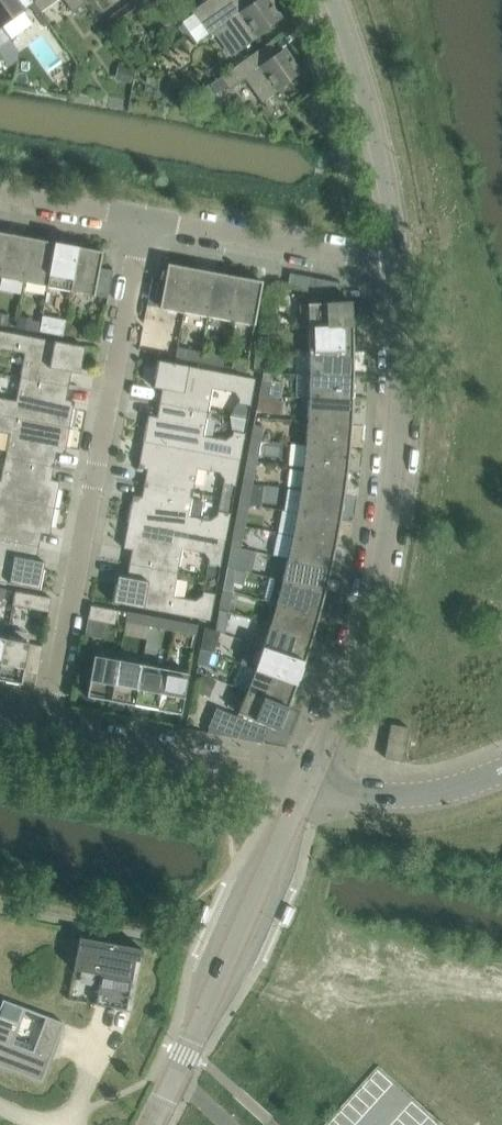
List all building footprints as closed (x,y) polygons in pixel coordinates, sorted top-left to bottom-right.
[(11,40),(12,40),(11,39),(32,24),(23,12),(23,11),(23,10),(33,2),(34,2),(32,0),(0,0),(0,25),(11,40)] [(34,2),(33,2),(40,12),(41,12),(58,0),(32,0),(34,2)] [(73,13),(85,4),(86,3),(83,0),(64,0),(73,13)] [(208,0),(193,11),(194,14),(182,23),(190,33),(235,0),(208,0)] [(190,33),(197,42),(209,34),(210,36),(226,25),(242,49),(271,29),(269,27),(280,19),(268,2),(267,0),(235,0),(190,33)] [(11,40),(0,25),(0,48),(11,40)] [(227,86),(230,90),(245,80),(262,103),(290,83),(289,81),(300,73),(284,50),(279,54),(271,42),(208,86),(214,95),(227,86)] [(121,67),(117,79),(130,83),(134,70),(121,67)] [(9,235),(0,233),(0,278),(1,278),(9,235)] [(32,239),(9,235),(1,278),(24,282),(32,239)] [(48,287),(56,243),(32,239),(24,282),(48,287)] [(69,246),(56,243),(48,287),(71,291),(79,248),(69,246)] [(103,252),(79,248),(71,291),(108,298),(113,270),(112,270),(100,268),(103,252)] [(152,278),(147,305),(161,308),(159,322),(181,326),(184,312),(192,269),(168,264),(165,280),(153,278),(152,278)] [(215,273),(192,269),(184,312),(207,317),(215,273)] [(215,273),(207,317),(231,321),(239,278),(215,273)] [(263,282),(239,278),(231,321),(255,325),(263,282)] [(312,304),(299,305),(301,328),(354,327),(352,302),(340,303),(339,284),(342,285),(342,284),(311,278),(311,290),(312,304)] [(283,290),(284,285),(272,283),(270,295),(282,297),(283,290)] [(7,326),(8,316),(0,315),(0,325),(7,326)] [(27,320),(25,329),(39,332),(41,322),(27,320)] [(41,322),(39,332),(53,334),(55,325),(41,322)] [(67,324),(64,335),(77,338),(78,332),(74,325),(67,324)] [(354,351),(354,327),(310,328),(310,352),(354,351)] [(9,350),(25,353),(31,361),(22,368),(20,377),(69,386),(72,373),(80,374),(85,347),(0,331),(0,355),(9,350)] [(259,337),(257,352),(266,352),(269,339),(259,337)] [(185,359),(199,362),(201,352),(186,350),(185,359)] [(354,375),(354,351),(310,352),(310,375),(354,375)] [(199,362),(223,366),(225,357),(201,352),(199,362)] [(257,352),(254,366),(263,367),(266,352),(257,352)] [(246,371),(248,361),(234,359),(232,368),(246,371)] [(154,386),(153,388),(157,389),(162,389),(159,403),(208,412),(209,403),(203,393),(212,388),(233,392),(238,399),(237,404),(251,406),(256,379),(158,361),(155,380),(154,386)] [(310,375),(309,398),(353,400),(354,375),(310,375)] [(70,428),(75,402),(66,400),(69,386),(20,377),(18,386),(24,396),(16,401),(0,398),(0,415),(70,428)] [(272,384),(269,398),(281,400),(284,384),(272,381),(272,384)] [(262,382),(259,396),(269,398),(272,384),(262,382)] [(259,396),(257,410),(266,412),(279,414),(280,415),(283,401),(281,400),(269,398),(259,396)] [(352,424),(353,400),(309,398),(308,421),(352,424)] [(147,423),(143,442),(241,460),(245,433),(232,431),(231,436),(224,440),(203,436),(197,428),(206,421),(208,412),(159,403),(157,417),(152,416),(148,415),(148,417),(147,423)] [(10,433),(16,441),(7,448),(6,457),(54,466),(56,453),(65,454),(70,428),(0,415),(0,431),(10,433)] [(308,421),(306,444),(350,448),(352,424),(308,421)] [(254,425),(251,439),(261,440),(263,427),(254,425)] [(251,439),(247,461),(257,462),(261,440),(251,439)] [(139,467),(138,468),(142,469),(147,470),(145,483),(193,492),(194,483),(188,473),(197,468),(220,473),(224,479),(220,498),(233,500),(241,460),(143,442),(140,461),(139,467)] [(347,472),(350,448),(306,444),(304,467),(347,472)] [(55,508),(60,482),(51,480),(54,466),(6,457),(4,467),(10,476),(1,482),(0,481),(0,498),(55,508)] [(304,467),(301,490),(344,496),(347,472),(304,467)] [(246,468),(243,482),(253,483),(255,470),(246,468)] [(243,482),(241,496),(250,498),(253,483),(243,482)] [(132,503),(128,522),(226,540),(233,500),(220,498),(217,516),(210,521),(188,516),(182,509),(191,502),(193,492),(145,483),(142,497),(137,496),(133,496),(133,497),(132,503)] [(341,520),(344,496),(301,490),(297,513),(341,520)] [(2,522),(0,523),(0,539),(39,547),(42,533),(46,534),(50,535),(50,533),(51,527),(55,508),(0,498),(0,519),(2,522)] [(239,503),(235,525),(245,527),(249,505),(239,503)] [(296,525),(293,536),(336,544),(341,520),(297,513),(296,525)] [(124,547),(123,548),(127,549),(132,550),(130,564),(178,573),(179,564),(173,554),(182,548),(203,553),(208,559),(207,565),(209,565),(220,567),(221,567),(226,540),(128,522),(125,541),(124,547)] [(235,525),(231,546),(241,548),(245,527),(235,525)] [(331,568),(336,544),(293,536),(291,547),(288,559),(331,568)] [(40,589),(44,570),(45,563),(45,562),(41,561),(36,560),(39,547),(0,539),(0,582),(40,589)] [(230,553),(227,567),(237,570),(239,555),(230,553)] [(288,559),(283,581),(326,592),(331,568),(288,559)] [(117,583),(113,603),(200,619),(210,621),(216,594),(202,591),(201,596),(194,601),(173,597),(167,589),(176,582),(178,573),(130,564),(127,577),(122,577),(118,576),(118,577),(117,583)] [(209,565),(207,578),(218,580),(220,567),(209,565)] [(227,567),(225,582),(234,583),(237,570),(227,567)] [(270,578),(264,600),(277,603),(319,615),(326,592),(283,581),(270,578)] [(52,598),(15,591),(12,605),(49,612),(52,598)] [(222,596),(219,610),(228,613),(231,598),(222,596)] [(277,603),(270,626),(313,639),(319,615),(277,603)] [(91,605),(88,619),(115,625),(118,610),(112,609),(91,605)] [(219,610),(217,624),(226,626),(228,613),(219,610)] [(126,623),(149,627),(151,617),(127,612),(126,623)] [(174,621),(151,617),(149,627),(172,632),(174,621)] [(198,625),(174,621),(172,632),(196,636),(198,625)] [(270,626),(263,648),(305,662),(313,639),(270,626)] [(205,628),(200,650),(210,652),(214,652),(221,633),(215,631),(214,631),(205,628)] [(0,668),(0,680),(22,684),(28,652),(29,643),(27,643),(28,639),(24,633),(15,631),(9,635),(8,639),(6,639),(0,668)] [(263,648),(256,670),(297,685),(305,662),(263,648)] [(200,650),(198,664),(207,666),(210,652),(200,650)] [(87,697),(111,701),(119,660),(82,653),(76,682),(89,684),(87,697)] [(142,665),(119,660),(111,701),(134,705),(142,665)] [(165,669),(142,665),(134,705),(141,707),(141,708),(153,709),(158,710),(165,669)] [(189,673),(165,669),(158,710),(164,711),(164,713),(176,713),(182,714),(189,673)] [(256,670),(247,691),(289,707),(297,685),(256,670)] [(200,676),(195,690),(210,695),(215,681),(200,676)] [(289,707),(247,691),(237,718),(217,709),(208,732),(207,733),(264,743),(264,742),(261,741),(268,726),(279,731),(289,707)] [(385,758),(403,761),(409,728),(391,724),(385,758)] [(80,937),(74,970),(95,974),(117,977),(111,1007),(126,1009),(135,960),(141,961),(143,949),(138,948),(80,937)] [(46,1016),(35,1046),(15,1039),(26,1008),(3,999),(0,1007),(0,1065),(41,1081),(47,1065),(43,1057),(49,1042),(58,1038),(64,1022),(46,1016)]
